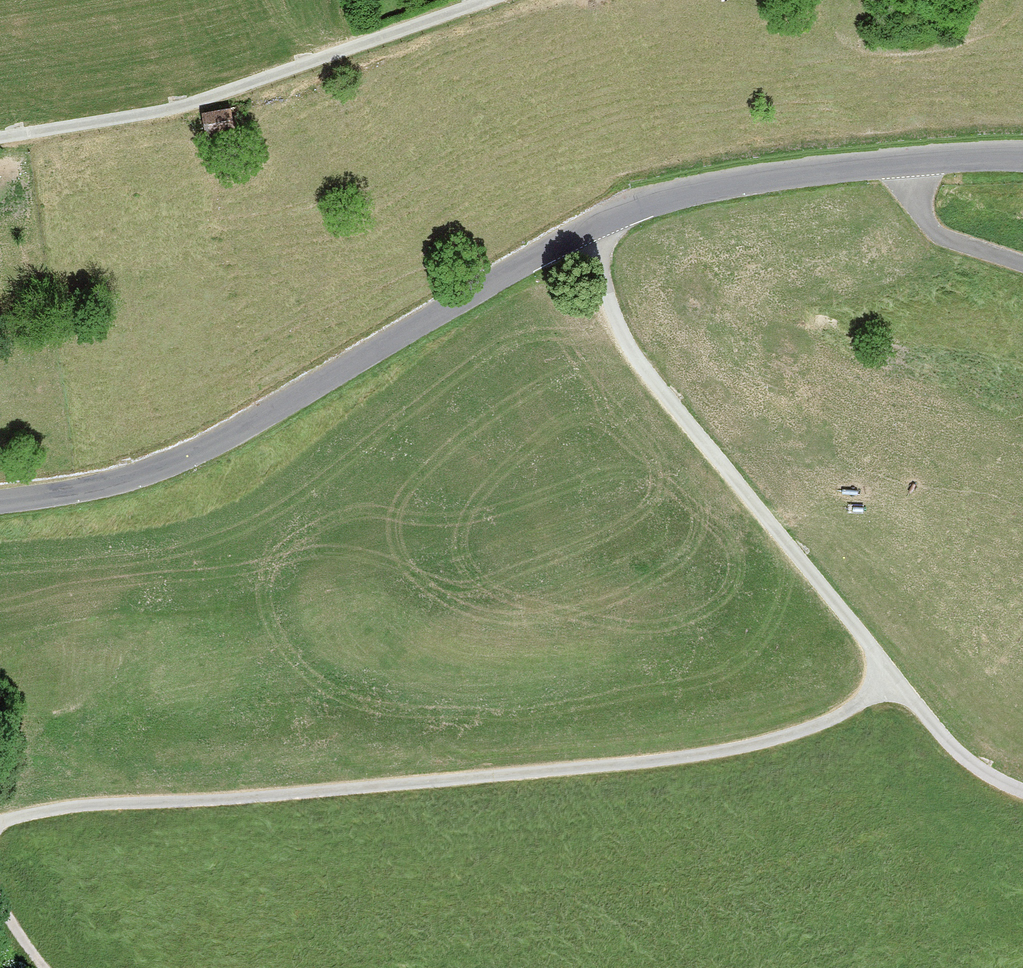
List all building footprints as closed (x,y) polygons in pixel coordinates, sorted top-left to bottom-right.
[(254,106),(220,112),(224,134),(259,127),(254,106)]
